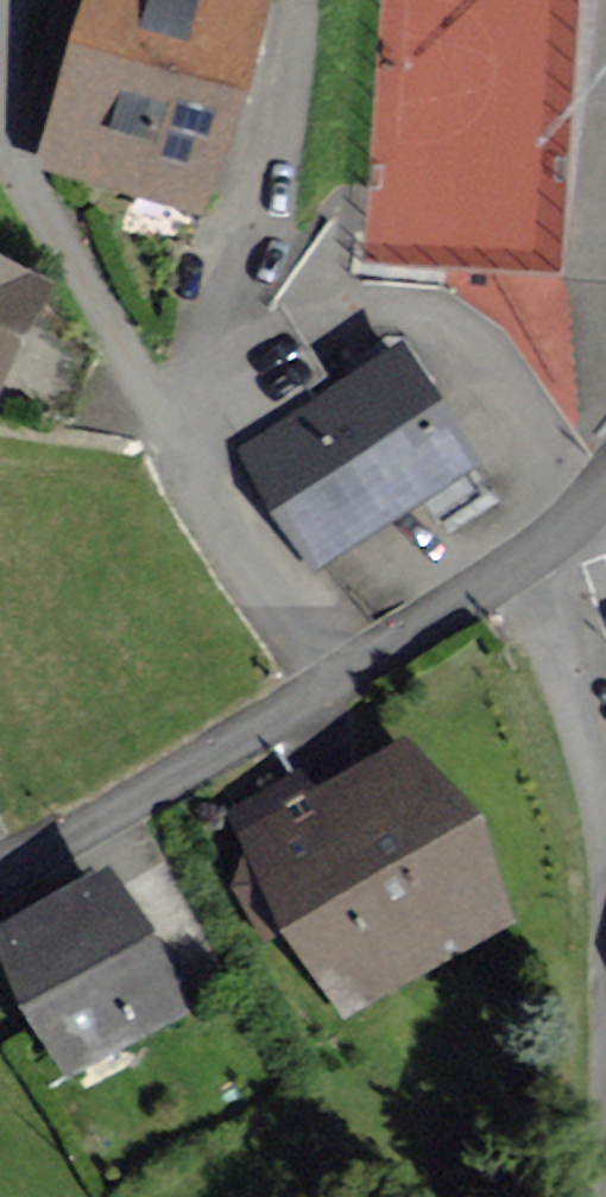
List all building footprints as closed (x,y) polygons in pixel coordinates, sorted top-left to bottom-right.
[(74,69),(48,159),(196,201),(254,0),(94,0),(74,69)] [(358,269),(564,278),(584,0),(380,0),(358,269)] [(0,264),(0,356),(38,284),(0,264)] [(463,472),(397,363),(329,405),(246,455),(312,563),(411,503),(463,472)] [(495,918),(393,749),(306,801),(297,786),(241,820),(352,1004),(495,918)] [(178,1011),(111,880),(1,936),(68,1067),(178,1011)]
